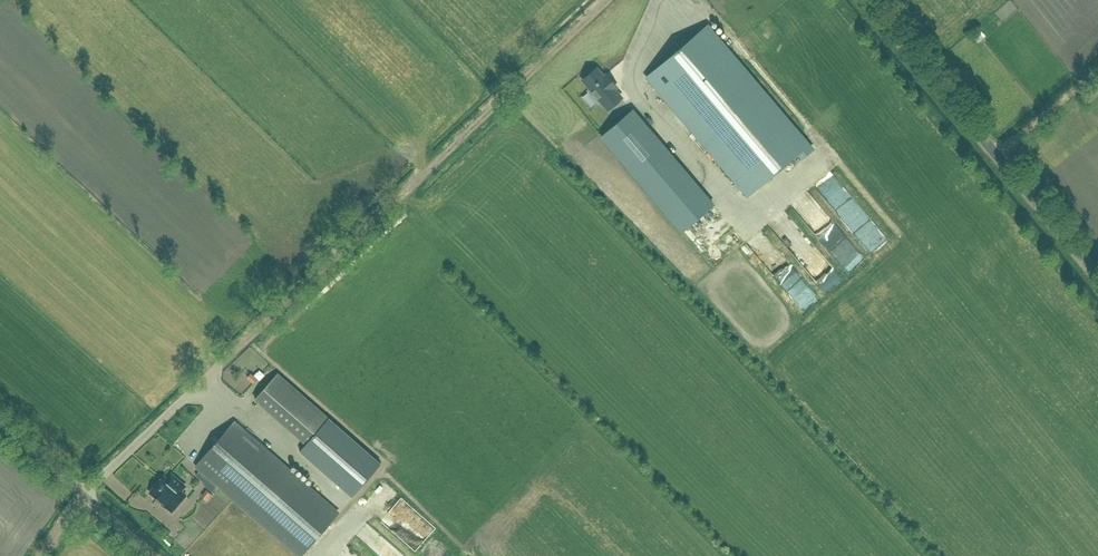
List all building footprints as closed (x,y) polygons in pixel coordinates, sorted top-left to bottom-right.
[(706,26),(647,76),(748,196),(807,145),(706,26)] [(977,44),(984,38),(978,31),(971,38),(977,44)] [(604,77),(596,68),(582,80),(590,89),(588,90),(598,103),(600,101),(608,110),(622,98),(614,89),(617,87),(606,75),(604,77)] [(713,205),(680,166),(649,193),(682,232),(713,205)] [(827,183),(827,194),(837,194),(837,183),(827,183)] [(852,226),(871,255),(880,249),(861,220),(852,226)] [(288,382),(278,373),(255,399),(266,409),(288,382)] [(381,463),(329,418),(306,443),(300,451),(352,496),(381,463)] [(338,510),(236,421),(197,465),(302,555),(338,510)] [(164,476),(150,492),(172,511),(186,495),(181,491),(185,486),(171,474),(167,479),(164,476)] [(208,500),(212,495),(207,490),(202,496),(208,500)] [(365,523),(354,535),(377,555),(387,544),(365,523)] [(389,547),(380,555),(399,555),(389,547)]
